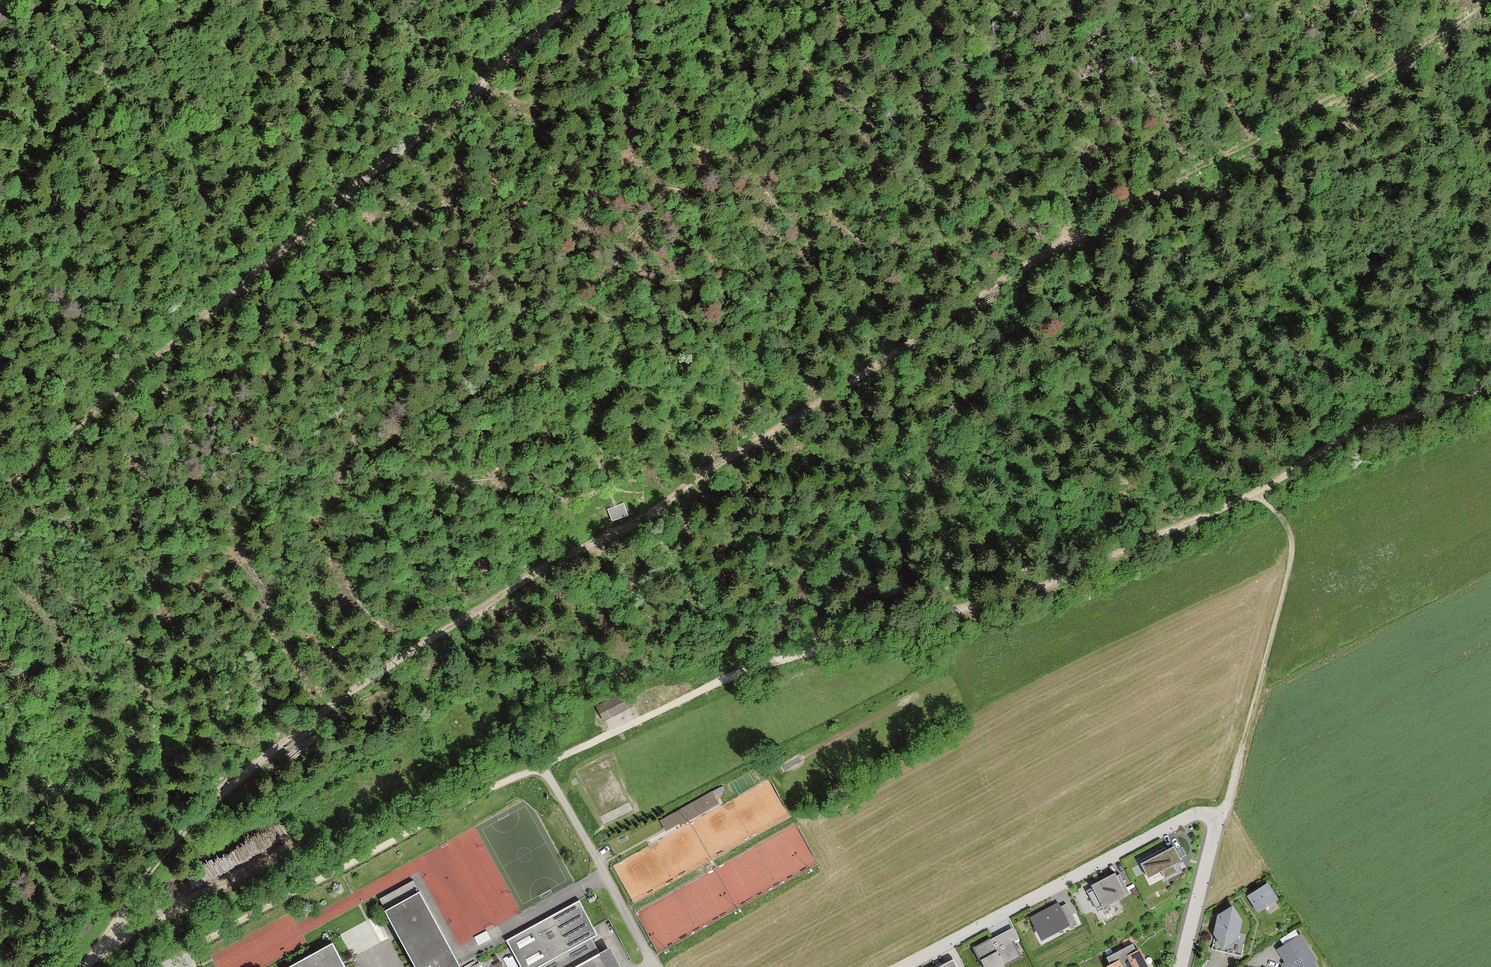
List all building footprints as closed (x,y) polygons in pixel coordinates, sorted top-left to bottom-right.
[(595,707),(602,721),(632,706),(624,692),(595,707)] [(379,763),(366,770),(372,781),(385,774),(379,763)] [(718,803),(711,792),(682,808),(686,816),(707,804),(709,808),(718,803)] [(1174,847),(1141,863),(1148,878),(1181,861),(1174,847)] [(1115,873),(1092,886),(1103,908),(1127,895),(1115,873)] [(594,925),(579,898),(459,964),(413,879),(379,898),(416,966),(617,966),(594,925)] [(1268,882),(1248,895),(1258,910),(1277,898),(1268,882)] [(1058,903),(1030,918),(1040,939),(1069,924),(1058,903)] [(1232,903),(1218,914),(1214,932),(1222,946),(1237,937),(1242,918),(1232,903)] [(975,947),(984,966),(999,966),(1021,956),(1014,942),(1019,939),(1013,928),(975,947)] [(1282,964),(1284,966),(1319,966),(1299,936),(1281,947),(1289,959),(1282,964)] [(332,940),(285,966),(347,966),(332,940)] [(1119,950),(1128,966),(1150,966),(1139,947),(1135,949),(1132,943),(1119,950)] [(1119,950),(1106,956),(1109,962),(1106,964),(1107,966),(1128,966),(1119,950)] [(936,966),(957,966),(953,958),(936,966)]
